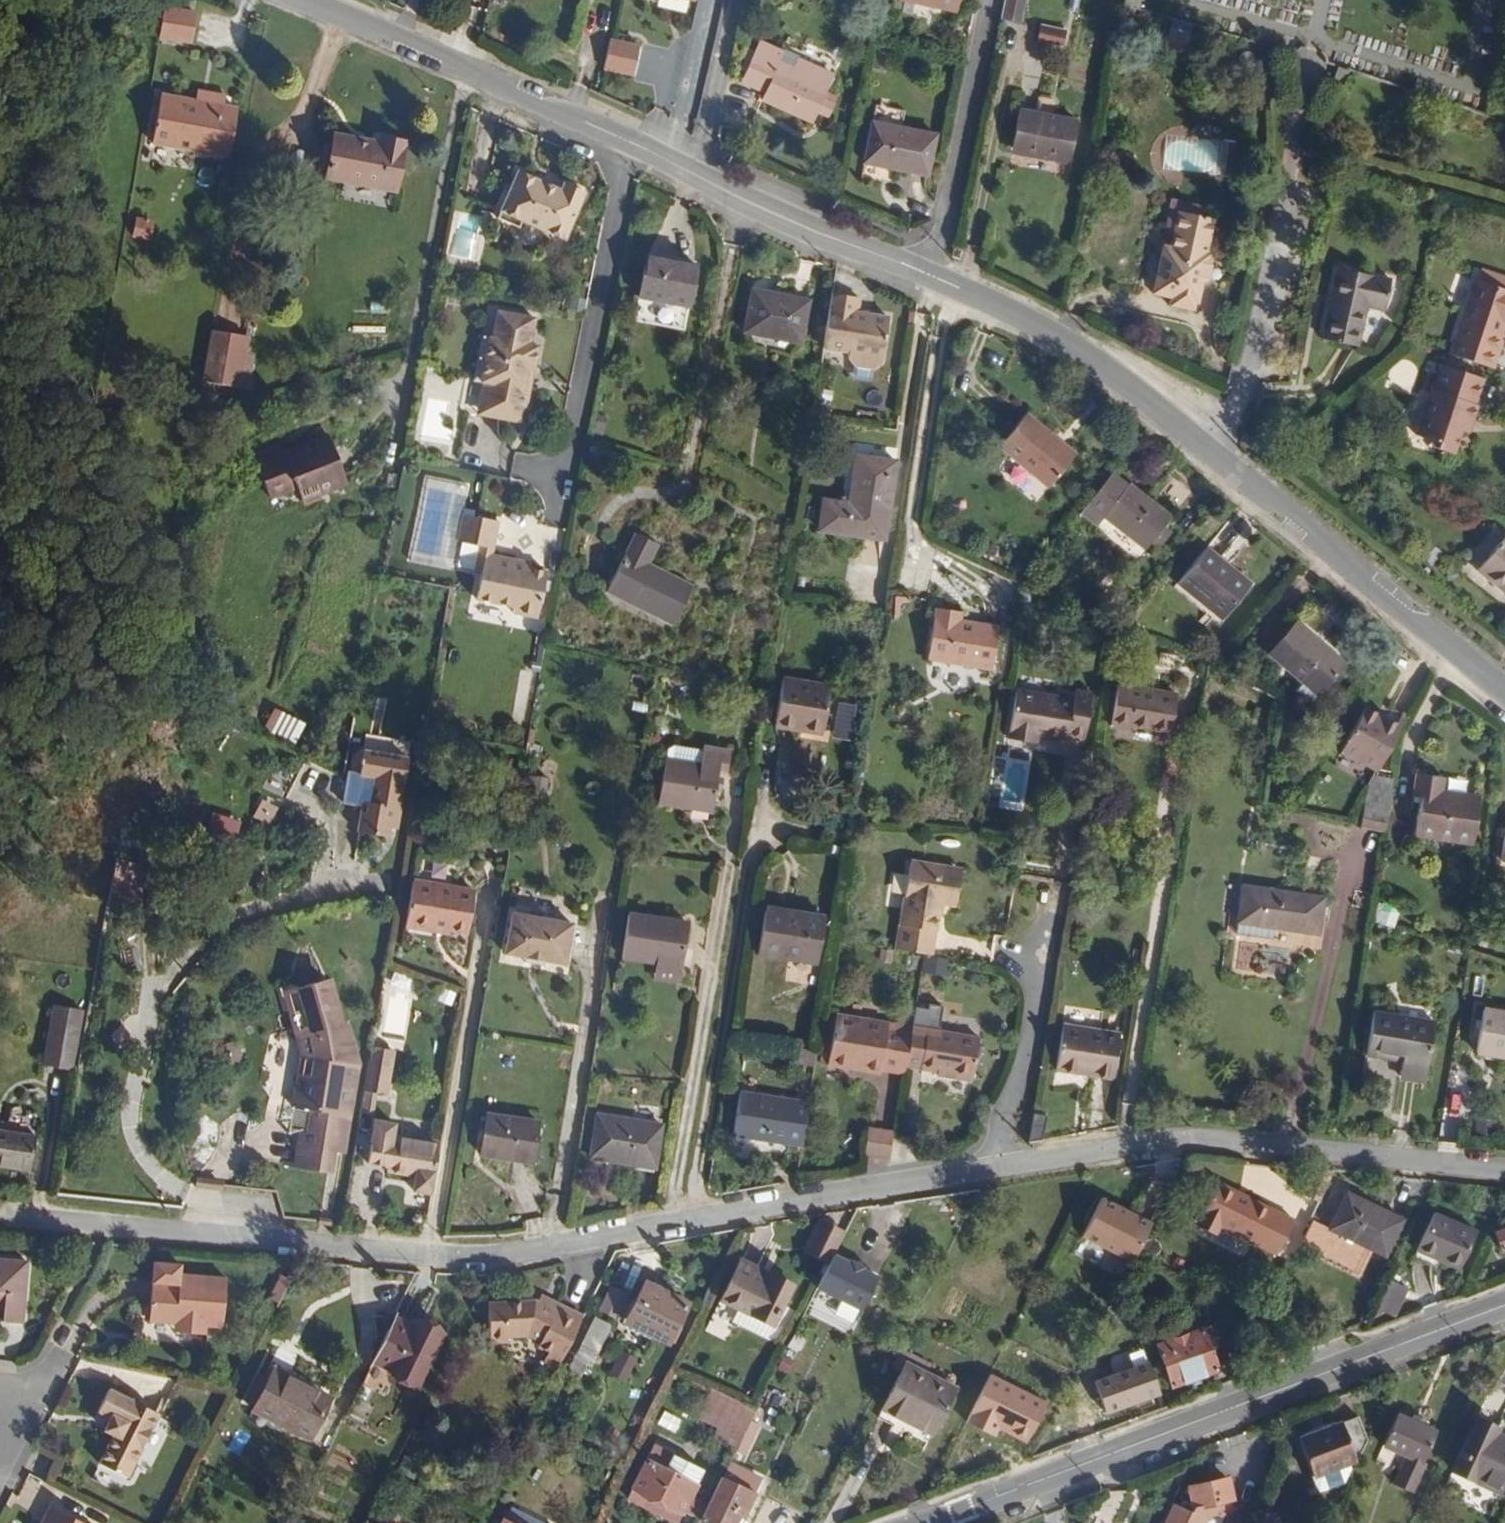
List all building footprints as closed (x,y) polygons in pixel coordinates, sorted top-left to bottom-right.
[(956,12),(958,0),(903,0),(956,12)] [(1019,22),(1024,0),(1004,0),(1001,18),(1019,22)] [(1140,0),(1124,0),(1123,6),(1133,9),(1138,10),(1140,0)] [(1133,9),(1123,6),(1119,26),(1129,28),(1133,9)] [(159,37),(190,42),(195,13),(164,8),(159,37)] [(1062,46),(1065,31),(1041,26),(1038,41),(1062,46)] [(1166,47),(1187,52),(1191,34),(1171,30),(1166,47)] [(609,41),(603,70),(632,76),(639,47),(609,41)] [(762,99),(813,122),(818,111),(829,116),(834,105),(823,100),(834,76),(797,59),(791,73),(777,67),(783,53),(759,42),(741,82),(765,92),(762,99)] [(791,73),(797,59),(783,53),(777,67),(791,73)] [(1350,72),(1338,69),(1335,79),(1347,82),(1350,72)] [(208,104),(161,95),(152,142),(229,157),(238,109),(222,107),(224,95),(210,93),(208,104)] [(1069,158),(1076,121),(1020,110),(1013,148),(1069,158)] [(864,163),(927,176),(936,135),(872,122),(864,163)] [(326,178),(396,191),(405,142),(382,137),(381,144),(334,135),(326,178)] [(1320,178),(1323,166),(1311,164),(1308,175),(1320,178)] [(522,221),(565,240),(585,193),(563,184),(561,190),(517,171),(497,218),(519,228),(522,221)] [(1179,211),(1202,216),(1204,206),(1172,199),(1164,233),(1174,235),(1179,211)] [(1194,311),(1214,219),(1202,216),(1179,211),(1174,235),(1171,249),(1165,248),(1156,292),(1172,295),(1170,306),(1194,311)] [(640,296),(688,305),(696,266),(648,257),(640,296)] [(1390,280),(1337,268),(1322,339),(1357,346),(1366,306),(1384,310),(1390,280)] [(1481,270),(1478,281),(1504,290),(1504,278),(1481,270)] [(1493,368),(1504,335),(1497,333),(1502,320),(1504,321),(1504,320),(1504,290),(1478,281),(1475,280),(1450,354),(1493,368)] [(800,346),(809,301),(752,289),(744,332),(770,337),(770,340),(800,346)] [(859,298),(832,293),(823,349),(849,353),(848,358),(854,365),(873,369),(881,363),(889,318),(857,312),(859,298)] [(637,310),(685,319),(688,305),(640,296),(637,310)] [(535,319),(498,312),(493,338),(491,338),(483,382),(485,382),(480,409),(519,416),(528,369),(534,370),(538,347),(530,345),(535,319)] [(245,353),(248,336),(211,329),(202,381),(238,388),(245,353)] [(483,382),(491,338),(483,336),(475,380),(483,382)] [(247,389),(253,355),(245,353),(238,388),(247,389)] [(1482,378),(1442,365),(1433,391),(1431,390),(1416,435),(1438,443),(1437,448),(1452,454),(1460,431),(1464,432),(1467,421),(1470,422),(1476,405),(1474,404),(1482,378)] [(519,416),(480,409),(479,415),(524,423),(534,370),(528,369),(519,416)] [(999,447),(1049,487),(1076,455),(1026,414),(999,447)] [(321,493),(348,483),(329,436),(285,453),(281,444),(253,455),(270,497),(297,487),(302,499),(320,492),(321,493)] [(853,464),(862,465),(863,456),(854,455),(853,464)] [(820,530),(885,539),(896,461),(863,456),(862,465),(853,464),(848,496),(844,495),(840,498),(839,502),(824,500),(820,530)] [(1127,486),(1111,474),(1081,512),(1097,525),(1104,517),(1145,549),(1151,543),(1155,537),(1162,543),(1170,533),(1162,528),(1171,517),(1129,484),(1127,486)] [(320,492),(302,499),(304,505),(322,498),(321,493),(320,492)] [(513,612),(537,617),(546,572),(528,568),(514,565),(515,560),(491,556),(498,521),(464,514),(459,541),(481,546),(487,547),(482,571),(476,599),(514,607),(513,612)] [(658,544),(635,533),(606,592),(673,625),(693,586),(648,564),(658,544)] [(1496,547),(1504,554),(1504,535),(1496,547)] [(1158,548),(1162,543),(1155,537),(1151,543),(1158,548)] [(487,547),(481,546),(476,570),(482,571),(487,547)] [(1496,547),(1477,570),(1504,593),(1504,554),(1496,547)] [(1221,560),(1206,548),(1177,583),(1222,620),(1248,589),(1218,564),(1221,560)] [(1251,585),(1221,560),(1218,564),(1248,589),(1251,585)] [(936,608),(927,659),(991,670),(999,627),(960,620),(962,612),(936,608)] [(1318,695),(1344,664),(1296,623),(1270,654),(1303,682),(1318,695)] [(1151,684),(1180,691),(1185,671),(1156,664),(1151,684)] [(830,687),(783,679),(775,726),(801,730),(802,722),(824,725),(830,687)] [(1311,702),(1318,695),(1303,682),(1296,689),(1311,702)] [(1177,693),(1118,684),(1111,725),(1130,727),(1130,724),(1171,730),(1177,693)] [(1049,735),(1084,741),(1091,693),(1076,691),(1074,699),(1016,690),(1008,739),(1036,743),(1037,737),(1038,733),(1049,735)] [(1385,719),(1365,707),(1340,751),(1376,771),(1401,728),(1385,719)] [(1385,719),(1401,728),(1407,716),(1392,708),(1385,719)] [(293,744),(302,727),(273,712),(265,729),(293,744)] [(824,725),(802,722),(801,730),(822,734),(824,725)] [(700,765),(665,760),(658,802),(712,811),(719,769),(727,770),(730,751),(703,747),(700,765)] [(397,811),(407,763),(362,755),(359,776),(358,778),(373,780),(369,806),(361,805),(361,811),(357,836),(387,841),(389,824),(396,825),(398,812),(397,811)] [(1443,777),(1417,773),(1414,796),(1421,797),(1415,835),(1473,844),(1480,798),(1441,792),(1443,777)] [(369,806),(373,780),(358,778),(359,776),(346,774),(341,808),(361,811),(361,805),(369,806)] [(1374,775),(1366,788),(1361,826),(1386,830),(1394,778),(1374,775)] [(544,785),(524,783),(519,836),(539,838),(544,785)] [(141,861),(117,854),(109,899),(141,902),(141,861)] [(896,949),(931,955),(940,903),(950,905),(956,869),(911,861),(896,949)] [(950,905),(955,906),(962,870),(956,869),(950,905)] [(475,891),(413,881),(405,926),(435,931),(436,927),(467,933),(475,891)] [(1322,906),(1324,898),(1243,886),(1238,924),(1274,929),(1318,935),(1321,915),(1322,906)] [(765,907),(764,912),(800,918),(800,913),(765,907)] [(572,923),(512,912),(504,953),(524,957),(544,961),(564,964),(572,923)] [(817,964),(824,917),(800,913),(800,918),(764,912),(757,954),(817,964)] [(682,966),(688,923),(628,914),(621,957),(656,962),(677,965),(682,966)] [(1274,929),(1238,924),(1236,936),(1272,941),(1274,929)] [(544,961),(524,957),(523,962),(544,966),(544,961)] [(675,982),(677,965),(656,962),(654,979),(675,982)] [(303,1054),(301,1054),(295,1095),(298,1098),(297,1107),(315,1110),(312,1129),(303,1133),(297,1163),(285,1161),(284,1164),(329,1172),(333,1150),(336,1130),(335,1127),(332,1124),(334,1113),(348,1116),(357,1062),(346,1023),(339,1025),(326,980),(298,988),(303,1009),(292,1012),(295,1024),(292,1025),(296,1039),(299,1038),(303,1054)] [(286,991),(292,1012),(303,1009),(298,988),(286,991)] [(42,1066),(64,1069),(75,1008),(54,1005),(42,1066)] [(1483,1009),(1481,1020),(1480,1029),(1476,1052),(1504,1057),(1504,1013),(1483,1009)] [(1424,1080),(1434,1022),(1373,1012),(1366,1055),(1401,1061),(1399,1076),(1424,1080)] [(912,1026),(914,1016),(898,1014),(896,1029),(911,1032),(912,1026)] [(880,1070),(904,1073),(906,1066),(911,1032),(896,1029),(886,1028),(887,1023),(835,1015),(827,1065),(880,1073),(880,1070)] [(1063,1024),(1055,1070),(1112,1079),(1120,1033),(1063,1024)] [(979,1038),(912,1026),(911,1032),(906,1066),(937,1072),(949,1074),(948,1077),(972,1081),(979,1038)] [(391,1050),(372,1046),(364,1091),(384,1094),(391,1050)] [(817,1051),(795,1048),(793,1062),(815,1066),(817,1051)] [(733,1135),(802,1146),(809,1103),(740,1092),(733,1135)] [(342,1152),(348,1116),(334,1113),(332,1124),(335,1127),(336,1130),(333,1150),(342,1152)] [(486,1114),(480,1155),(532,1162),(538,1121),(486,1114)] [(597,1114),(590,1158),(654,1168),(661,1125),(597,1114)] [(413,1190),(431,1193),(439,1143),(393,1135),(395,1126),(378,1123),(372,1163),(387,1166),(386,1171),(416,1176),(413,1190)] [(29,1170),(35,1137),(0,1131),(0,1165),(29,1170)] [(889,1160),(892,1139),(869,1136),(865,1156),(889,1160)] [(1275,1254),(1292,1219),(1215,1182),(1197,1221),(1217,1231),(1219,1227),(1275,1254)] [(1385,1256),(1402,1219),(1346,1192),(1329,1228),(1312,1220),(1298,1248),(1360,1276),(1373,1250),(1385,1256)] [(1131,1263),(1150,1224),(1100,1199),(1081,1237),(1131,1263)] [(1459,1268),(1476,1232),(1434,1214),(1419,1247),(1447,1258),(1445,1262),(1459,1268)] [(805,1252),(828,1263),(843,1231),(820,1220),(805,1252)] [(1217,1231),(1197,1221),(1194,1225),(1215,1235),(1217,1231)] [(1504,1250),(1504,1228),(1495,1232),(1502,1251),(1504,1250)] [(1419,1247),(1417,1251),(1445,1262),(1447,1258),(1419,1247)] [(848,1264),(833,1256),(816,1290),(860,1312),(876,1278),(861,1271),(862,1268),(849,1262),(848,1264)] [(27,1262),(0,1260),(0,1311),(3,1312),(2,1321),(22,1323),(27,1262)] [(742,1260),(739,1267),(769,1281),(772,1275),(742,1260)] [(773,1325),(793,1285),(772,1275),(769,1281),(739,1267),(738,1266),(721,1300),(738,1308),(773,1325)] [(153,1272),(152,1282),(178,1284),(179,1274),(153,1272)] [(226,1278),(179,1274),(178,1284),(152,1282),(149,1321),(176,1323),(182,1323),(181,1332),(204,1334),(205,1325),(222,1327),(226,1278)] [(652,1286),(659,1289),(661,1284),(654,1280),(652,1286)] [(612,1282),(600,1308),(620,1317),(631,1290),(612,1282)] [(668,1342),(688,1304),(659,1289),(652,1286),(644,1282),(635,1300),(640,1303),(631,1321),(653,1332),(652,1334),(668,1342)] [(538,1302),(555,1311),(558,1305),(541,1296),(538,1302)] [(490,1342),(507,1341),(507,1336),(528,1335),(540,1341),(538,1346),(549,1351),(563,1358),(583,1317),(558,1305),(555,1311),(538,1302),(535,1301),(488,1304),(490,1342)] [(767,1338),(773,1325),(738,1308),(732,1321),(767,1338)] [(394,1317),(372,1361),(419,1384),(444,1335),(425,1326),(423,1331),(411,1326),(394,1317)] [(591,1351),(595,1353),(610,1325),(596,1318),(581,1346),(591,1351)] [(425,1326),(414,1320),(411,1326),(423,1331),(425,1326)] [(1156,1345),(1171,1387),(1230,1366),(1215,1324),(1156,1345)] [(581,1346),(568,1370),(578,1376),(591,1351),(581,1346)] [(543,1364),(556,1370),(563,1358),(549,1351),(543,1364)] [(621,1352),(610,1373),(625,1380),(635,1359),(621,1352)] [(907,1364),(925,1373),(929,1364),(911,1356),(907,1364)] [(1162,1394),(1150,1362),(1096,1381),(1107,1414),(1162,1394)] [(931,1434),(954,1388),(925,1373),(907,1364),(905,1363),(882,1409),(897,1416),(931,1434)] [(288,1377),(273,1369),(268,1379),(284,1386),(288,1377)] [(251,1406),(268,1375),(260,1371),(243,1402),(251,1406)] [(1045,1401),(990,1374),(967,1422),(998,1437),(1002,1428),(1026,1440),(1045,1401)] [(310,1439),(330,1398),(288,1377),(284,1386),(268,1379),(253,1410),(310,1439)] [(159,1414),(109,1389),(97,1411),(110,1417),(104,1430),(113,1435),(99,1463),(127,1477),(159,1414)] [(713,1440),(735,1451),(736,1448),(749,1422),(756,1410),(713,1389),(699,1418),(719,1428),(713,1440)] [(897,1416),(882,1409),(878,1418),(893,1425),(897,1416)] [(1397,1414),(1383,1446),(1407,1456),(1394,1485),(1412,1493),(1425,1463),(1423,1462),(1436,1432),(1397,1414)] [(1367,1439),(1358,1416),(1341,1423),(1298,1439),(1312,1476),(1348,1462),(1358,1458),(1367,1439)] [(1453,1471),(1499,1492),(1504,1480),(1504,1439),(1495,1434),(1498,1428),(1477,1418),(1453,1471)] [(736,1448),(744,1452),(757,1426),(749,1422),(736,1448)] [(655,1444),(627,1497),(678,1522),(685,1510),(692,1496),(698,1485),(697,1484),(704,1470),(655,1444)] [(1312,1476),(1314,1482),(1328,1488),(1343,1483),(1350,1468),(1348,1462),(1312,1476)] [(738,1486),(745,1472),(732,1466),(725,1480),(738,1486)] [(700,1520),(707,1522),(735,1522),(737,1520),(741,1522),(761,1480),(745,1472),(738,1486),(725,1480),(721,1478),(708,1504),(700,1520)] [(1206,1519),(1224,1515),(1223,1510),(1221,1501),(1229,1499),(1232,1499),(1227,1478),(1190,1487),(1194,1508),(1192,1512),(1174,1504),(1165,1522),(1204,1522),(1206,1519)] [(708,1504),(692,1496),(685,1510),(701,1519),(708,1504)] [(1223,1510),(1231,1508),(1229,1499),(1221,1501),(1223,1510)] [(50,1506),(42,1522),(84,1522),(50,1506)] [(503,1522),(538,1522),(510,1509),(503,1522)]
